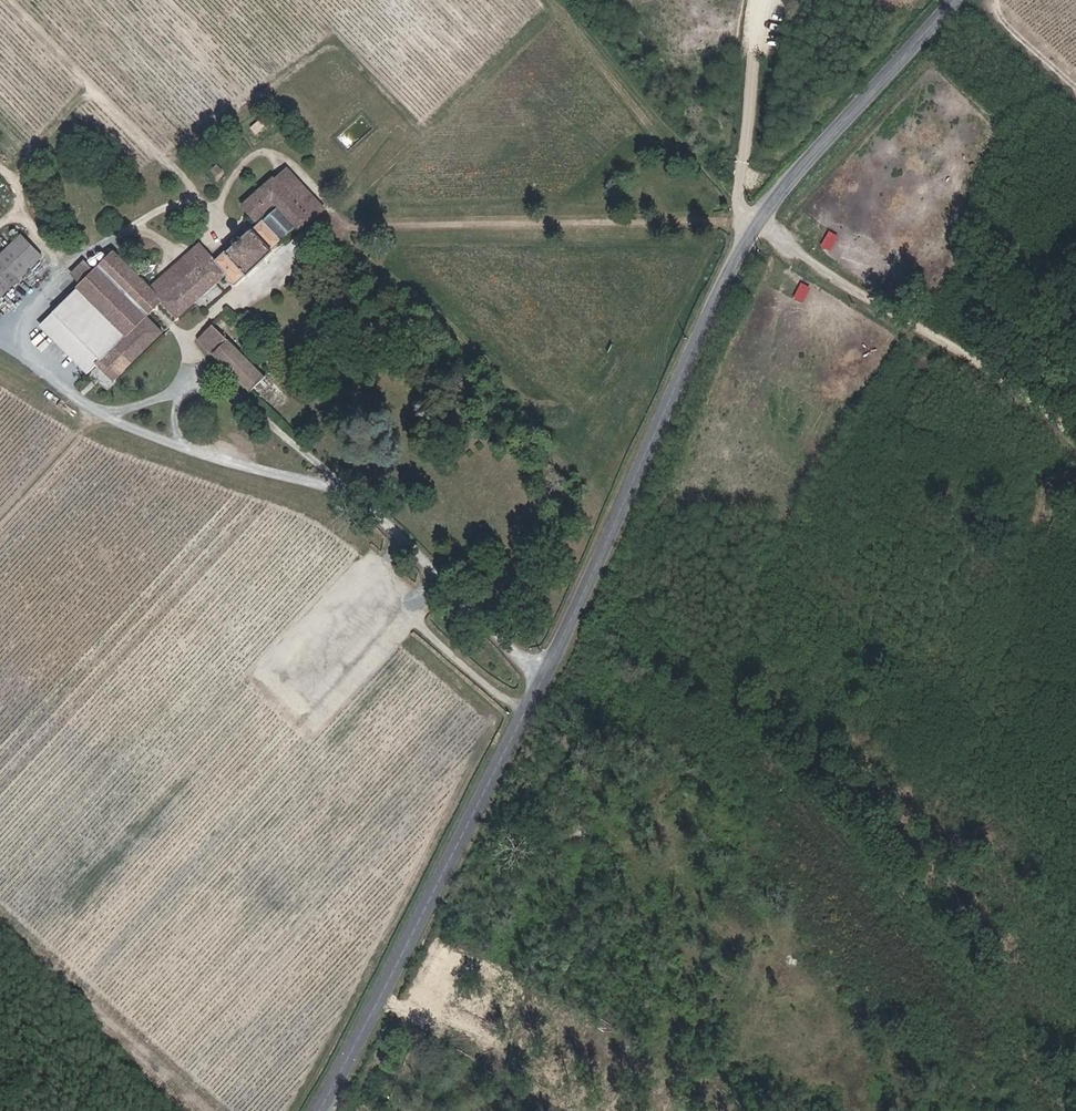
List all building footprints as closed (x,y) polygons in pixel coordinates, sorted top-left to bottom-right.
[(261,121),(251,127),(254,134),(265,128),(261,121)] [(30,127),(20,137),(26,142),(35,131),(30,127)] [(212,170),(216,175),(222,170),(218,165),(212,170)] [(146,288),(109,253),(73,289),(122,336),(105,353),(123,369),(158,332),(142,316),(157,304),(172,319),(223,275),(231,283),(235,280),(237,281),(283,240),(284,238),(295,233),(322,208),(283,167),(238,203),(256,225),(241,237),(239,235),(235,238),(231,238),(228,241),(228,244),(225,246),(226,250),(221,254),(218,252),(210,259),(206,255),(162,295),(150,283),(146,288)] [(830,229),(822,245),(832,250),(841,234),(830,229)] [(0,253),(0,295),(37,259),(16,237),(0,253)] [(802,280),(794,296),(805,301),(813,285),(802,280)] [(193,302),(181,311),(190,321),(202,311),(193,302)] [(258,380),(236,355),(211,326),(196,338),(243,392),(258,380)]
